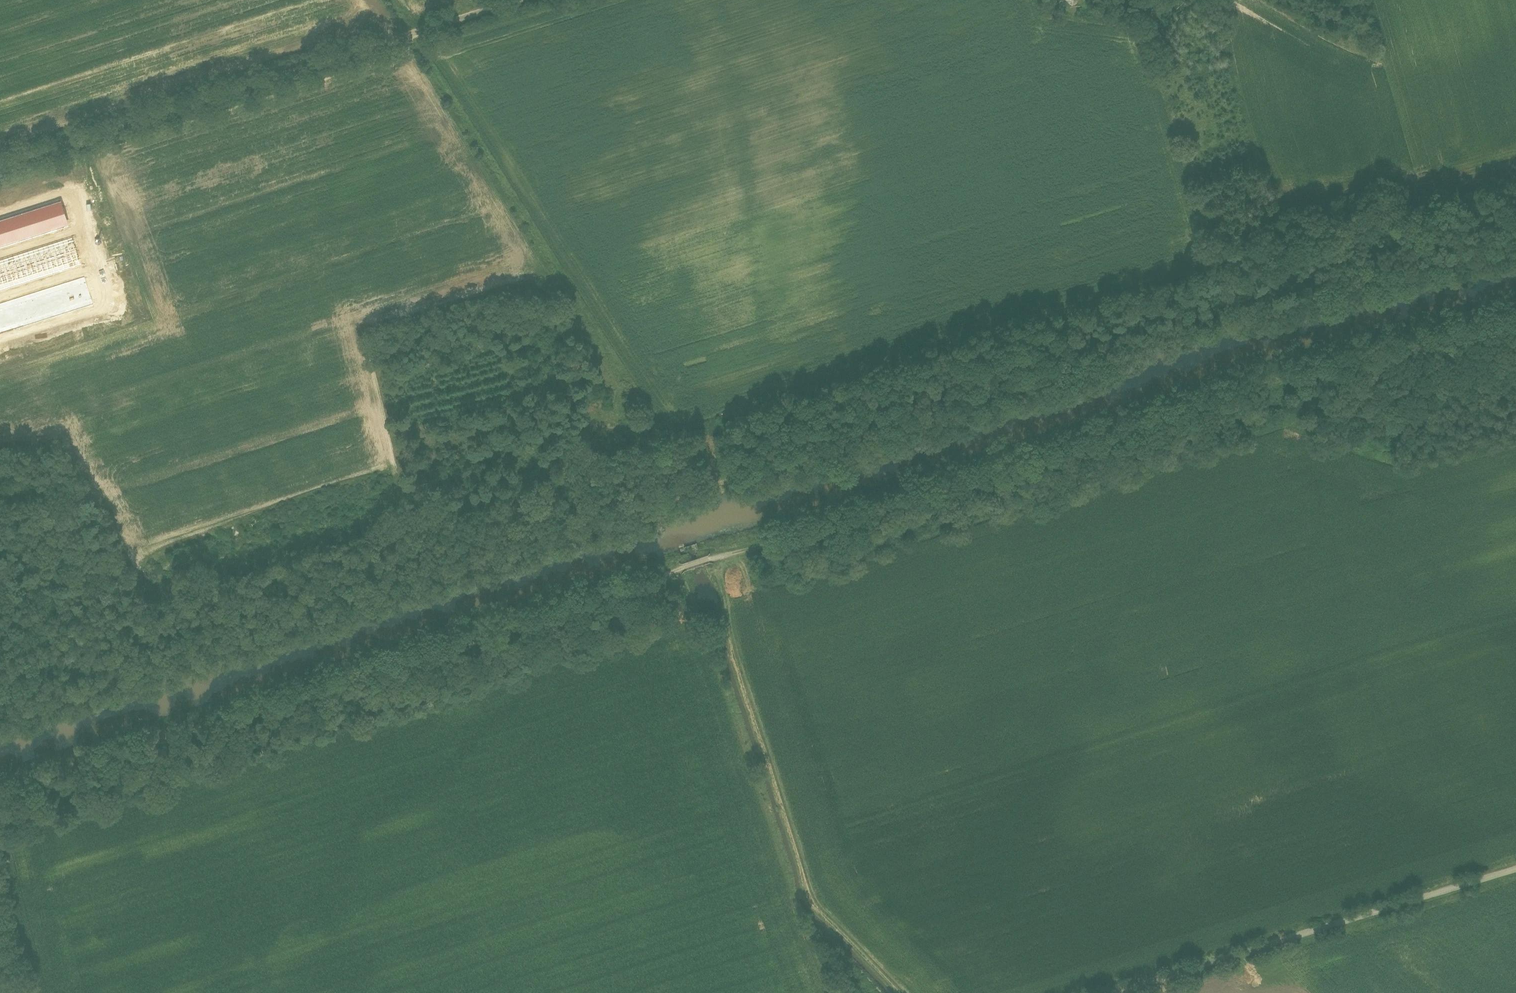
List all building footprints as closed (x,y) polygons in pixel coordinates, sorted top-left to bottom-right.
[(0,220),(0,245),(69,222),(61,200),(0,220)] [(81,262),(75,238),(0,262),(0,288),(81,262)] [(94,301),(86,278),(0,305),(0,331),(94,301)]
